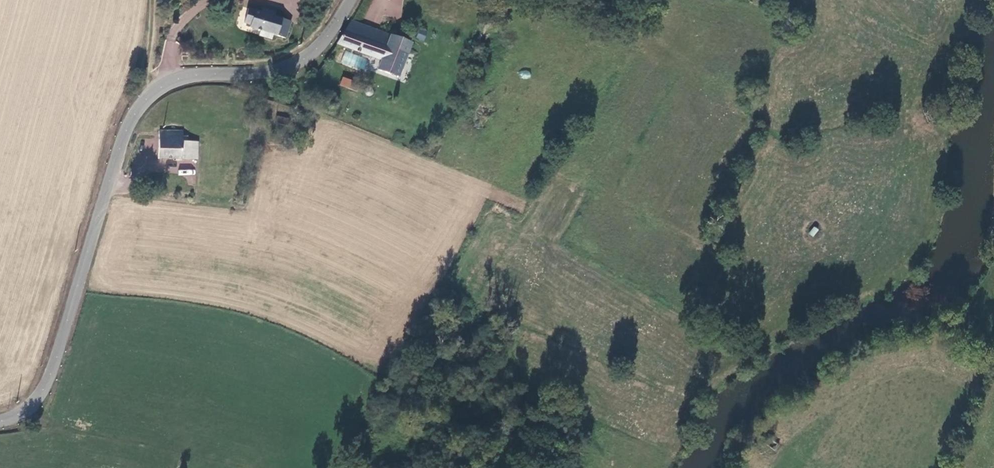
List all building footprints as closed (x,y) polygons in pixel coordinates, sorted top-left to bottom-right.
[(258,10),(247,6),(242,22),(249,24),(248,26),(262,30),(260,34),(270,37),(271,33),(284,37),(289,20),(272,14),(273,9),(260,5),(258,10)] [(411,43),(350,20),(335,43),(380,59),(377,69),(398,76),(411,43)] [(418,29),(416,39),(425,40),(426,30),(418,29)] [(341,64),(362,71),(367,58),(345,51),(341,64)] [(529,70),(520,72),(521,79),(530,77),(529,70)] [(343,78),(340,84),(356,91),(359,84),(343,78)] [(367,87),(366,88),(365,89),(364,91),(364,92),(365,94),(366,95),(368,95),(370,95),(371,94),(372,92),(372,90),(372,89),(371,88),(369,87),(367,87)] [(183,131),(159,130),(157,158),(175,159),(175,157),(192,158),(193,141),(186,141),(187,135),(182,135),(183,131)] [(177,182),(176,182),(175,183),(173,184),(173,185),(172,186),(173,188),(173,189),(175,190),(176,191),(177,190),(179,190),(180,189),(181,188),(181,186),(181,185),(180,184),(179,183),(177,182)] [(770,440),(766,446),(775,453),(779,446),(770,440)]
